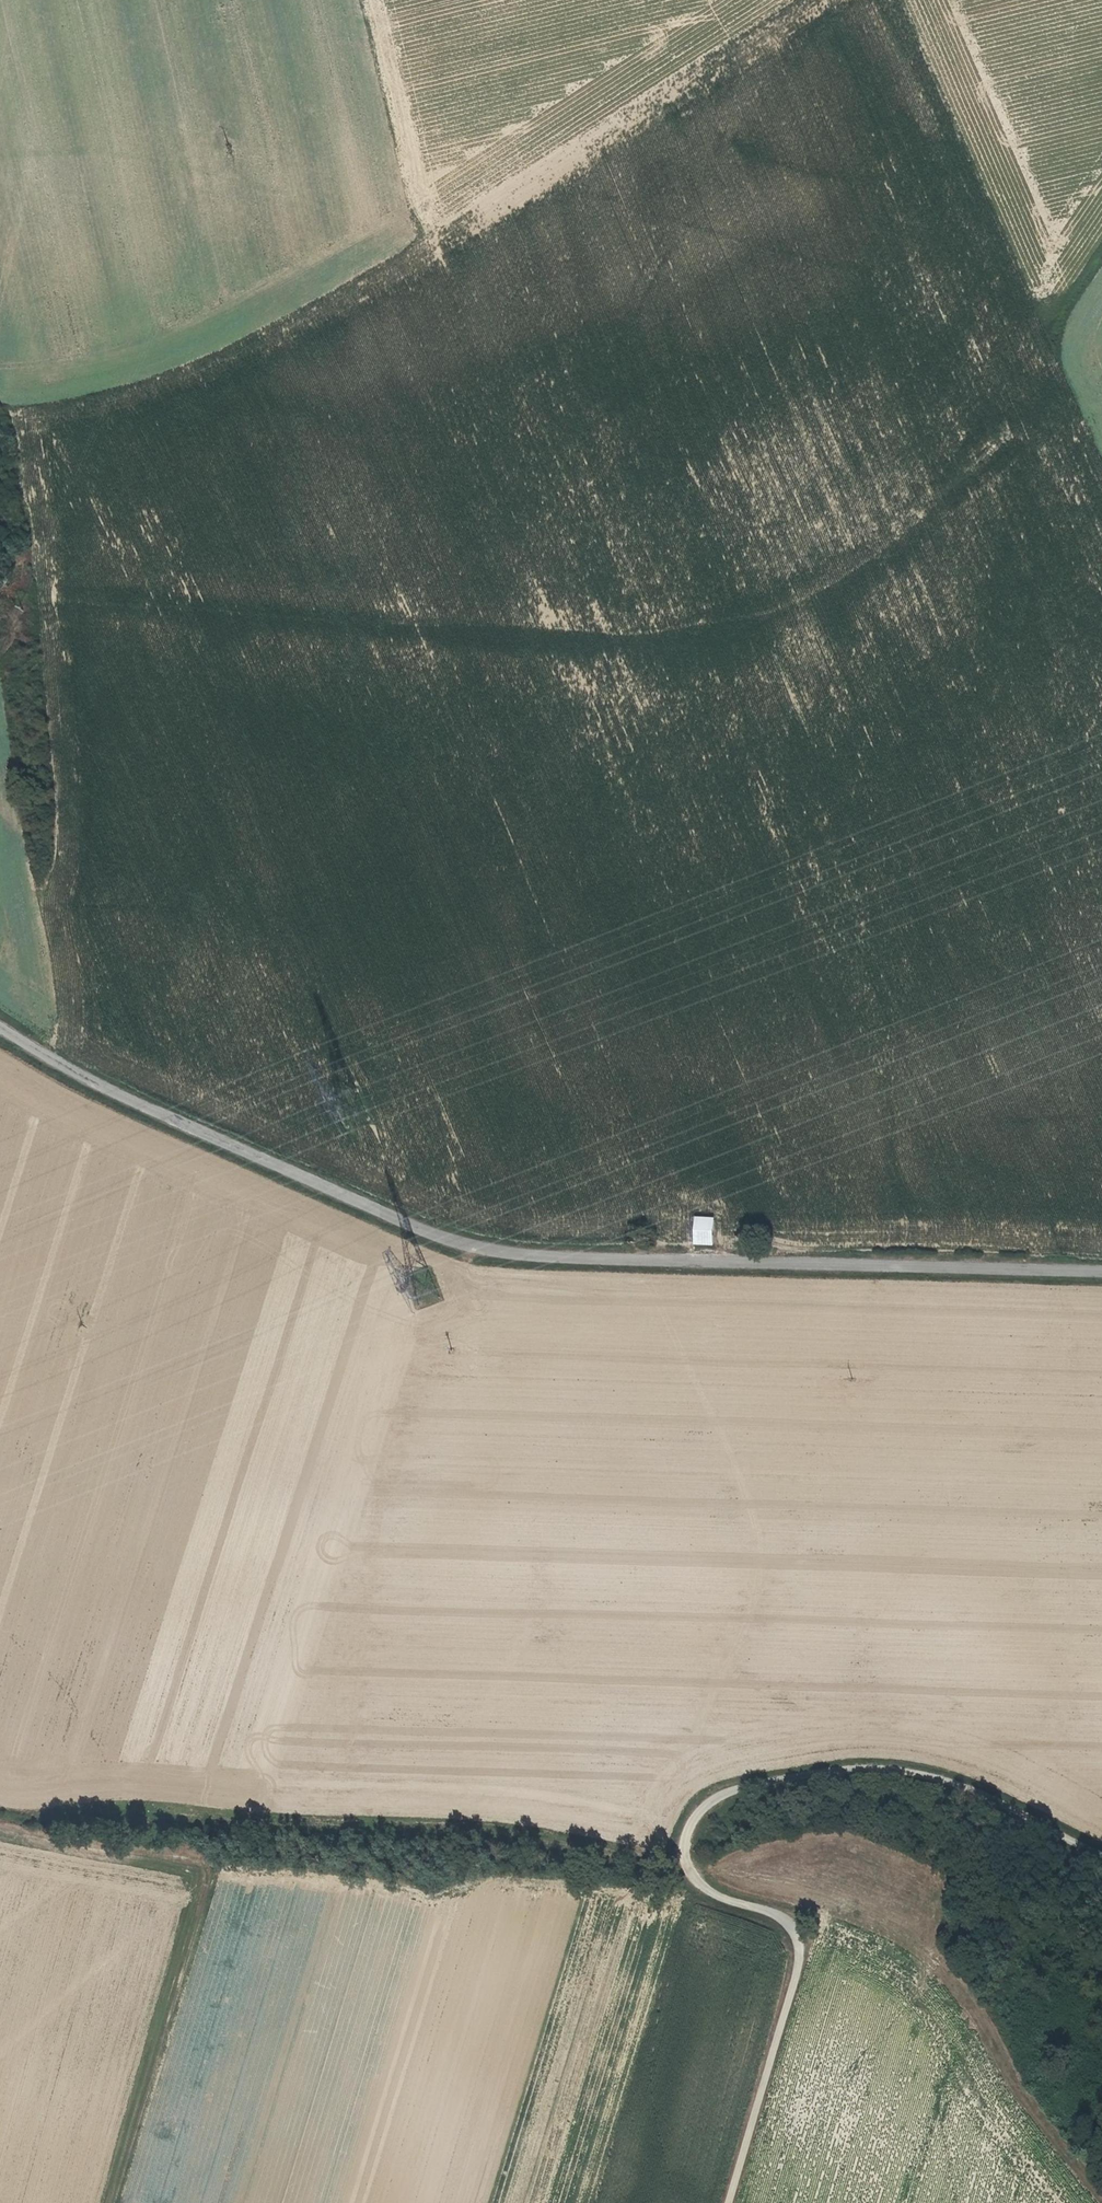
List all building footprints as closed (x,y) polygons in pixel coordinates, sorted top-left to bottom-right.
[(704,1236),(705,1212),(689,1211),(688,1235),(704,1236)]
